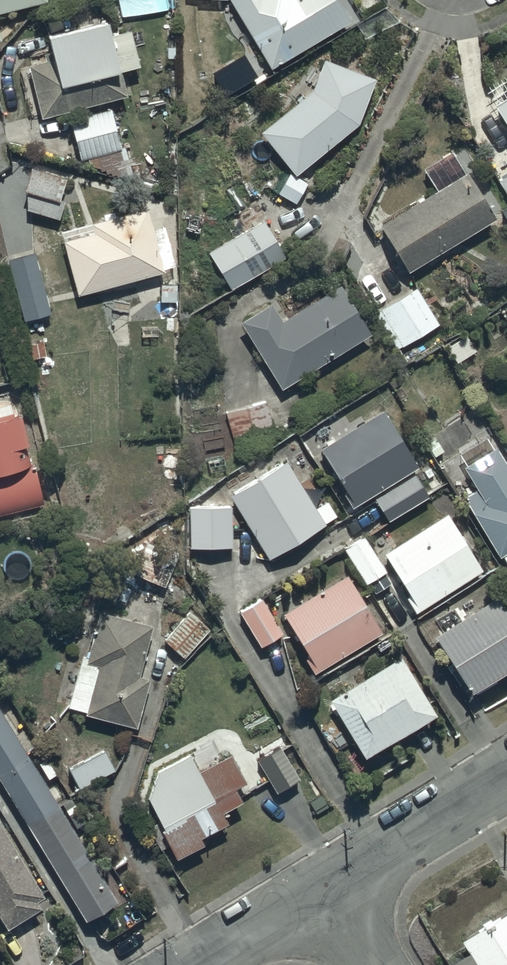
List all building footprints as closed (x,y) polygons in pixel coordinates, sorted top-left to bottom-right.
[(45,3),(44,0),(0,0),(0,13),(45,3)] [(335,0),(232,0),(274,67),(348,22),(335,0)] [(102,23),(39,36),(45,60),(26,64),(37,116),(122,98),(116,71),(135,67),(127,31),(104,36),(102,23)] [(309,92),(257,132),(292,174),(354,122),(371,79),(322,60),(309,92)] [(485,91),(493,103),(489,105),(506,133),(506,78),(485,91)] [(109,109),(67,121),(77,159),(119,148),(109,109)] [(377,227),(403,271),(491,217),(451,151),(420,170),(434,192),(377,227)] [(62,174),(27,165),(20,192),(23,193),(24,211),(56,219),(61,201),(55,200),(62,174)] [(495,179),(506,199),(506,172),(495,179)] [(58,233),(75,294),(161,270),(157,258),(170,255),(166,241),(152,245),(142,210),(58,233)] [(258,221),(208,252),(230,289),(281,258),(258,221)] [(31,254),(4,261),(21,321),(48,314),(31,254)] [(268,303),(238,322),(279,388),(367,333),(336,283),(278,319),(268,303)] [(414,287),(374,313),(397,349),(437,323),(414,287)] [(262,399),(224,411),(236,451),(275,439),(262,399)] [(41,505),(17,411),(10,413),(7,402),(0,404),(0,515),(41,505)] [(324,443),(317,447),(351,505),(415,466),(381,410),(354,426),(348,415),(318,433),(324,443)] [(462,464),(460,465),(475,488),(462,496),(464,500),(461,501),(495,556),(498,554),(504,564),(506,563),(506,472),(491,446),(488,447),(481,436),(455,452),(462,464)] [(283,460),(228,494),(266,557),(321,524),(283,460)] [(372,499),(385,519),(427,493),(426,492),(440,483),(430,469),(415,478),(412,473),(372,499)] [(228,506),(188,506),(189,546),(228,545),(228,506)] [(456,506),(382,553),(410,598),(406,601),(412,611),(491,561),(456,506)] [(150,535),(133,572),(164,586),(181,549),(150,535)] [(360,535),(342,547),(365,582),(383,571),(360,535)] [(344,575),(281,612),(308,657),(304,659),(311,670),(377,631),(344,575)] [(431,634),(467,689),(506,664),(506,620),(492,596),(459,617),(452,607),(432,620),(438,630),(431,634)] [(259,597),(237,610),(258,644),(280,631),(259,597)] [(187,609),(161,639),(181,657),(207,628),(187,609)] [(149,624),(95,610),(83,657),(77,655),(63,708),(133,726),(145,678),(136,675),(149,624)] [(397,656),(326,698),(360,755),(431,713),(397,656)] [(80,918),(114,897),(0,707),(0,784),(80,918)] [(277,746),(255,758),(274,792),(296,779),(277,746)] [(102,749),(65,768),(75,788),(112,769),(102,749)] [(152,770),(144,797),(159,828),(156,829),(171,857),(198,843),(195,836),(223,821),(218,811),(237,801),(229,786),(242,779),(228,753),(195,771),(185,753),(152,770)] [(3,929),(36,905),(32,899),(39,894),(0,830),(0,924),(3,929)] [(458,938),(466,952),(446,964),(506,964),(506,909),(458,938)]
